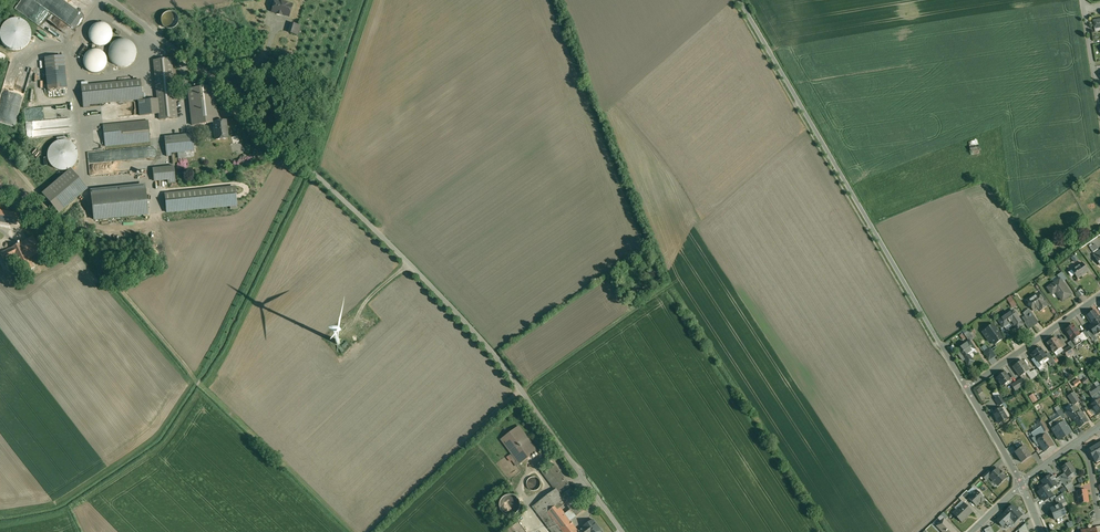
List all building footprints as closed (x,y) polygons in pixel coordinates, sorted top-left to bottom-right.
[(17,9),(30,18),(39,3),(59,16),(62,11),(59,9),(60,8),(58,7),(61,3),(63,4),(65,0),(23,0),(17,9)] [(277,0),(275,0),(272,11),(289,16),(292,5),(277,0)] [(167,29),(181,25),(176,10),(163,14),(167,29)] [(2,44),(6,48),(10,50),(15,51),(20,50),(25,48),(29,44),(31,39),(31,33),(30,28),(27,24),(22,20),(17,19),(11,20),(6,22),(3,25),(0,30),(0,31),(0,40),(2,44)] [(104,23),(102,23),(100,23),(98,23),(96,24),(95,24),(94,25),(93,26),(92,27),(91,27),(90,29),(89,30),(89,31),(89,32),(89,33),(89,35),(89,36),(89,37),(89,38),(90,40),(90,41),(91,42),(92,43),(94,44),(95,45),(96,46),(98,46),(99,47),(101,47),(103,46),(104,46),(106,45),(107,45),(108,44),(109,43),(110,43),(110,42),(111,41),(111,40),(112,39),(112,38),(112,36),(113,34),(112,33),(112,32),(112,31),(111,30),(111,28),(110,27),(109,26),(108,25),(107,24),(105,24),(104,23)] [(124,39),(122,39),(120,39),(118,40),(116,40),(115,41),(114,42),(113,43),(112,44),(111,45),(111,46),(110,47),(109,48),(109,49),(109,51),(109,52),(109,53),(109,55),(109,56),(109,57),(109,58),(110,59),(111,61),(112,62),(113,63),(114,64),(115,65),(117,66),(119,67),(121,67),(123,67),(125,67),(127,66),(128,66),(129,66),(130,65),(131,64),(132,63),(133,62),(135,60),(135,59),(136,58),(136,56),(137,55),(137,54),(137,52),(136,51),(136,50),(136,49),(136,48),(135,47),(135,46),(134,45),(134,44),(133,44),(132,43),(131,42),(130,41),(129,40),(128,40),(126,40),(124,39)] [(93,50),(91,50),(90,51),(89,51),(87,52),(86,53),(86,54),(85,55),(84,57),(84,58),(84,59),(83,60),(83,62),(83,63),(83,64),(84,65),(84,66),(85,68),(86,69),(87,70),(88,71),(90,72),(91,73),(92,73),(94,73),(96,73),(98,73),(99,73),(101,72),(102,71),(103,70),(105,69),(106,67),(106,66),(107,65),(107,63),(107,62),(107,61),(107,60),(107,59),(107,57),(106,56),(105,55),(104,54),(104,53),(103,52),(102,51),(100,51),(99,50),(97,50),(95,49),(93,50)] [(64,56),(45,58),(48,90),(67,88),(64,56)] [(171,59),(154,60),(157,99),(159,114),(160,120),(177,118),(171,59)] [(141,80),(82,86),(84,108),(90,107),(90,104),(142,99),(141,80)] [(215,86),(187,89),(191,126),(213,124),(212,122),(219,121),(215,86)] [(157,99),(137,101),(139,116),(159,114),(157,99)] [(17,126),(19,114),(0,111),(0,123),(17,126)] [(149,121),(103,125),(105,146),(151,142),(149,121)] [(219,121),(212,122),(213,124),(214,141),(229,139),(227,121),(219,121)] [(193,134),(165,137),(167,154),(194,151),(193,134)] [(67,141),(66,141),(64,140),(62,140),(59,141),(58,141),(56,142),(54,143),(52,144),(51,145),(50,146),(49,148),(48,150),(48,151),(48,152),(47,153),(47,155),(47,156),(47,157),(47,159),(48,160),(48,161),(49,162),(50,164),(51,166),(52,167),(53,168),(54,169),(55,169),(56,170),(58,170),(59,171),(61,171),(63,171),(65,171),(67,170),(68,170),(69,169),(71,168),(72,168),(73,167),(74,166),(74,165),(76,163),(77,161),(77,160),(77,158),(78,157),(78,155),(77,154),(77,152),(77,151),(77,150),(76,149),(75,147),(74,146),(73,144),(71,143),(70,143),(69,142),(68,142),(67,141)] [(972,154),(981,154),(980,140),(971,140),(972,154)] [(135,147),(88,152),(90,175),(125,172),(124,169),(128,168),(128,167),(132,166),(132,165),(129,165),(128,163),(126,163),(126,161),(136,160),(135,147)] [(174,167),(153,169),(155,181),(175,179),(174,167)] [(88,189),(70,169),(41,193),(59,214),(88,189)] [(145,184),(90,190),(93,221),(148,216),(145,184)] [(165,193),(167,213),(237,206),(235,186),(165,193)] [(0,210),(0,222),(17,225),(19,214),(0,210)] [(41,252),(33,236),(20,242),(20,244),(21,243),(27,253),(29,258),(41,252)] [(20,244),(1,254),(6,264),(16,258),(27,253),(21,243),(20,244)] [(1090,248),(1094,253),(1099,249),(1096,243),(1090,248)] [(27,253),(16,258),(19,264),(24,274),(34,268),(29,258),(27,253)] [(16,258),(6,264),(9,269),(19,264),(16,258)] [(1082,263),(1069,272),(1071,276),(1075,274),(1078,278),(1088,271),(1082,263)] [(1067,279),(1062,272),(1057,276),(1060,279),(1062,282),(1067,279)] [(1062,282),(1060,279),(1047,288),(1051,293),(1056,290),(1061,296),(1060,297),(1062,301),(1071,295),(1062,282)] [(1038,294),(1027,301),(1033,310),(1038,307),(1038,306),(1040,304),(1043,308),(1047,305),(1047,306),(1048,306),(1045,301),(1044,302),(1038,294)] [(1009,298),(1013,307),(1018,305),(1013,296),(1009,298)] [(1094,310),(1086,316),(1092,324),(1089,327),(1091,330),(1094,335),(1095,335),(1097,333),(1098,334),(1099,332),(1099,320),(1099,319),(1094,310)] [(1023,325),(1013,311),(999,321),(1003,327),(1004,326),(1003,325),(1009,322),(1010,323),(1012,321),(1017,329),(1023,325)] [(1033,327),(1025,316),(1022,318),(1025,322),(1024,323),(1029,330),(1033,327)] [(1003,339),(993,325),(986,331),(992,339),(991,340),(994,345),(1003,339)] [(1080,335),(1073,325),(1065,330),(1072,340),(1076,346),(1082,342),(1078,336),(1080,335)] [(1091,330),(1087,332),(1089,336),(1093,343),(1098,339),(1095,335),(1094,335),(1091,330)] [(974,339),(969,331),(964,334),(969,341),(970,341),(974,339)] [(1059,343),(1055,338),(1047,343),(1054,353),(1063,346),(1060,342),(1059,343)] [(1076,346),(1072,340),(1068,343),(1071,346),(1072,349),(1076,346)] [(969,341),(958,349),(969,364),(973,361),(968,354),(975,350),(970,341),(969,341)] [(1071,346),(1063,351),(1066,355),(1066,356),(1067,356),(1074,352),(1072,349),(1071,346)] [(1040,348),(1032,353),(1033,354),(1031,355),(1034,359),(1032,360),(1038,368),(1045,364),(1043,360),(1047,357),(1040,348)] [(995,356),(991,350),(985,354),(989,360),(995,356)] [(1052,357),(1047,361),(1051,366),(1056,363),(1052,357)] [(1022,360),(1013,367),(1020,377),(1029,370),(1022,360)] [(1005,372),(997,378),(1000,381),(999,382),(1002,386),(1006,384),(1007,385),(1010,383),(1009,382),(1011,380),(1005,372)] [(1022,378),(1017,382),(1021,387),(1026,384),(1022,378)] [(1074,382),(1077,387),(1083,383),(1080,378),(1074,382)] [(1017,382),(1012,385),(1015,391),(1021,387),(1017,382)] [(1096,386),(1088,390),(1095,402),(1099,399),(1099,393),(1096,386)] [(1036,393),(1030,396),(1034,403),(1039,401),(1036,393)] [(1001,395),(995,399),(1000,405),(1005,402),(1001,395)] [(1078,397),(1073,401),(1076,406),(1081,402),(1078,397)] [(1091,405),(1098,415),(1099,413),(1099,400),(1099,399),(1095,402),(1091,405)] [(1001,408),(993,412),(999,423),(1007,418),(1001,408)] [(1088,421),(1081,411),(1077,414),(1076,412),(1073,414),(1074,416),(1073,417),(1080,427),(1088,421)] [(1049,431),(1041,419),(1037,422),(1044,433),(1049,431)] [(1065,424),(1056,430),(1062,439),(1071,433),(1065,424)] [(537,451),(519,426),(501,440),(512,454),(515,458),(518,461),(520,464),(537,451)] [(1053,445),(1047,436),(1043,439),(1042,437),(1039,440),(1040,441),(1038,442),(1044,451),(1053,445)] [(1024,446),(1015,452),(1022,462),(1031,456),(1024,446)] [(1070,463),(1062,468),(1065,473),(1062,475),(1068,484),(1072,482),(1068,476),(1076,471),(1070,463)] [(560,508),(566,503),(561,496),(572,488),(554,464),(543,473),(556,490),(533,507),(552,531),(587,531),(583,527),(578,531),(560,508)] [(1000,471),(998,468),(991,474),(990,476),(998,485),(1006,477),(1004,475),(1004,474),(1003,475),(1000,471),(1001,471),(1000,471)] [(991,474),(988,470),(982,476),(986,480),(990,476),(991,474)] [(1052,474),(1042,481),(1046,487),(1046,486),(1048,489),(1056,484),(1053,481),(1056,479),(1052,474)] [(1068,484),(1062,475),(1059,477),(1065,487),(1068,484)] [(540,486),(541,484),(540,481),(539,479),(536,477),(534,477),(531,477),(529,479),(527,481),(527,484),(527,487),(529,489),(531,490),(534,491),(537,490),(539,489),(540,486)] [(1056,479),(1053,481),(1056,484),(1057,487),(1063,483),(1058,477),(1056,479)] [(1048,489),(1046,486),(1046,487),(1038,492),(1044,501),(1046,499),(1052,495),(1048,489)] [(587,508),(572,488),(561,496),(566,503),(576,517),(587,508)] [(967,490),(962,495),(967,500),(969,498),(972,494),(971,493),(970,494),(967,490)] [(985,499),(977,490),(972,494),(969,498),(976,505),(980,501),(982,502),(985,499)] [(1081,491),(1077,492),(1078,495),(1077,496),(1077,499),(1078,500),(1079,500),(1080,503),(1088,502),(1087,490),(1081,491)] [(972,511),(964,503),(965,504),(958,511),(957,510),(953,513),(961,521),(967,515),(968,516),(972,511)] [(1061,504),(1050,509),(1054,520),(1066,515),(1061,504)] [(1018,510),(1012,505),(1005,512),(1005,513),(1000,517),(1005,522),(1010,517),(1014,522),(1022,515),(1022,514),(1021,515),(1017,510),(1018,510)] [(1005,522),(1000,517),(997,520),(1002,526),(1005,523),(1005,522)] [(944,518),(937,525),(944,531),(956,531),(957,531),(945,520),(944,518)] [(593,520),(583,527),(587,531),(602,531),(593,520)] [(506,531),(525,531),(518,523),(506,531)]
